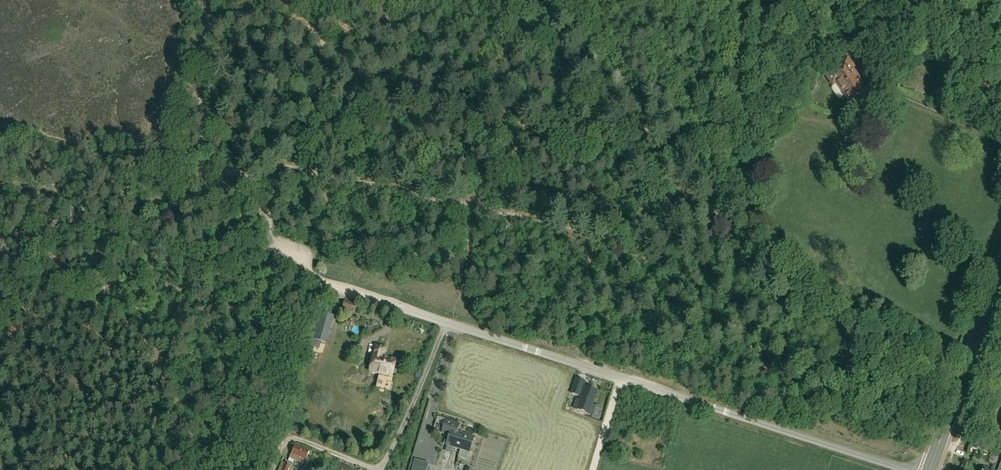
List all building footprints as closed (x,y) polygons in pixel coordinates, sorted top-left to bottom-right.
[(855,111),(877,95),(857,67),(858,65),(852,56),(825,75),(833,86),(836,84),(855,111)] [(345,302),(342,310),(353,315),(357,306),(345,302)] [(315,312),(307,339),(326,345),(334,318),(315,312)] [(376,348),(370,373),(391,378),(395,361),(384,358),(386,350),(376,348)] [(579,397),(585,382),(576,379),(571,394),(579,397)] [(596,393),(586,389),(582,401),(577,399),(573,409),(578,410),(577,412),(588,416),(591,417),(594,407),(591,406),(596,393)] [(447,446),(470,453),(474,438),(457,433),(459,426),(446,421),(445,426),(435,423),(434,429),(443,431),(442,434),(450,436),(447,446)] [(309,452),(295,446),(289,462),(298,465),(301,460),(305,462),(309,452)] [(412,469),(427,469),(428,463),(415,460),(412,469)]
